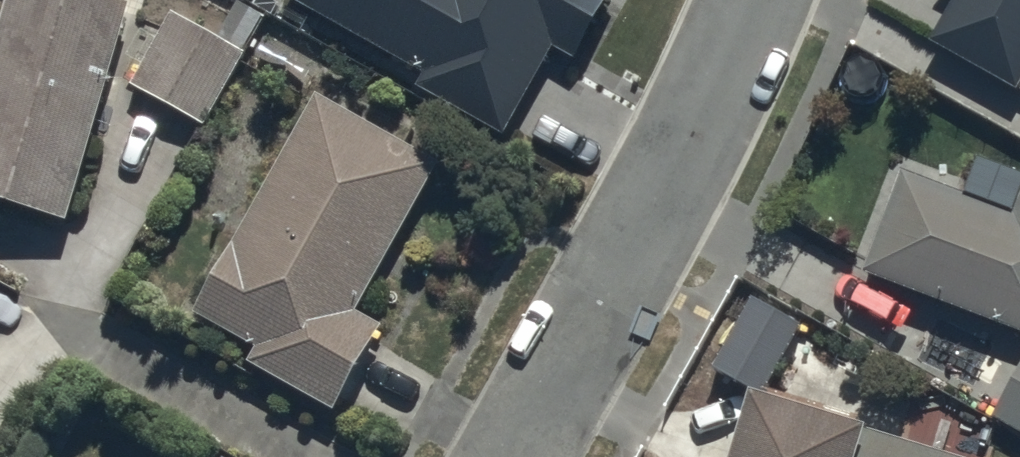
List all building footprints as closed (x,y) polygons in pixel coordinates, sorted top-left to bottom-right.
[(0,38),(0,197),(70,216),(131,0),(11,0),(0,38)] [(421,70),(414,82),(502,132),(551,45),(572,57),(605,0),(298,0),(421,70)] [(1016,88),(1019,81),(1019,0),(933,0),(915,30),(1016,88)] [(176,6),(134,83),(207,123),(249,46),(176,6)] [(319,92),(202,310),(263,343),(253,361),(337,406),(381,324),(360,309),(442,158),(319,92)] [(1019,317),(1019,209),(907,167),(872,262),(1019,317)] [(996,412),(1019,425),(1019,366),(996,412)] [(973,456),(753,388),(732,456),(973,456)]
